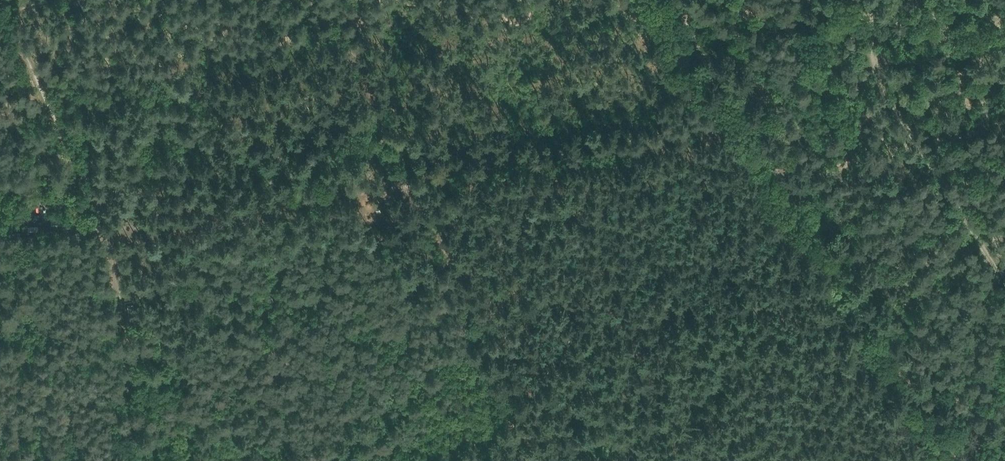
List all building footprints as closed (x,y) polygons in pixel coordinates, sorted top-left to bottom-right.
[(130,321),(136,320),(134,304),(128,305),(130,321)]
